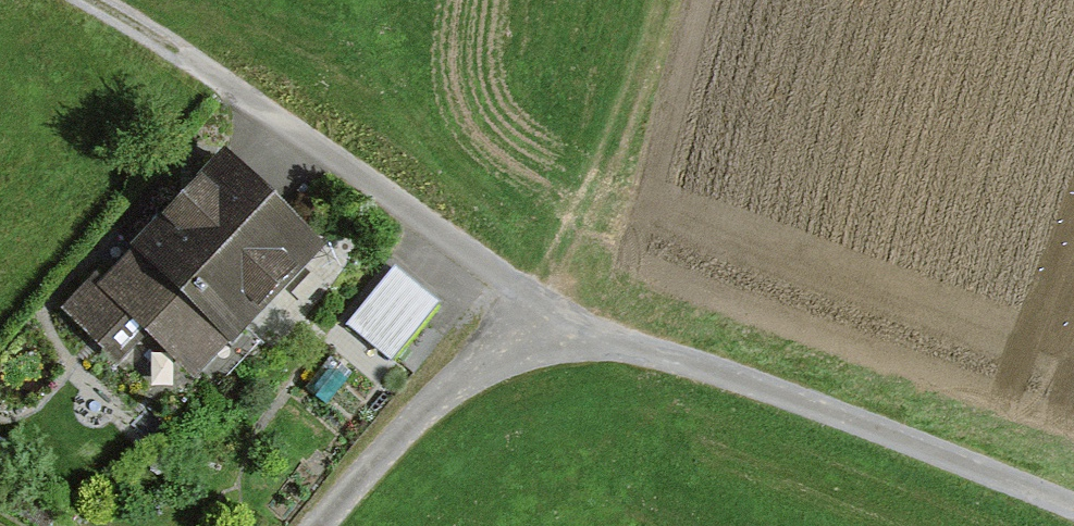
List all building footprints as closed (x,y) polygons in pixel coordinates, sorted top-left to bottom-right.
[(143,306),(198,362),(306,256),(217,165),(111,269),(109,267),(72,303),(109,340),(143,306)] [(399,267),(350,326),(395,363),(444,305),(399,267)]
